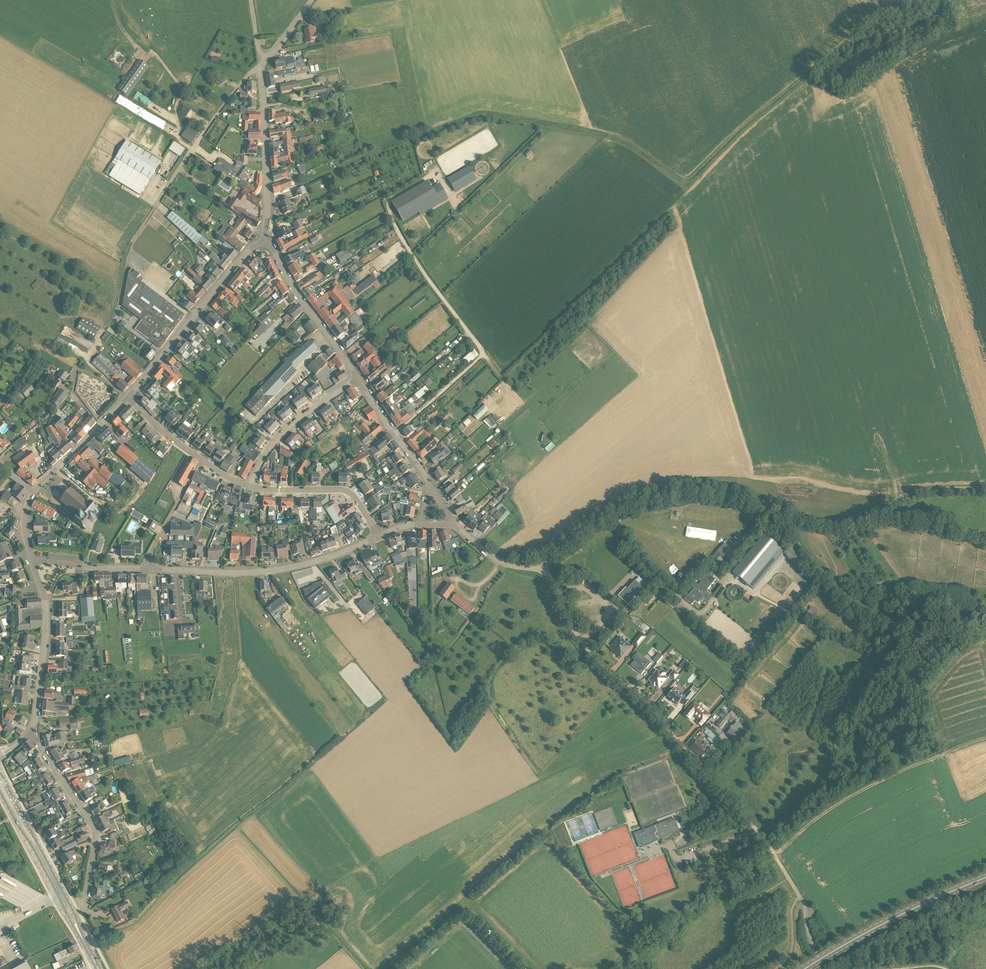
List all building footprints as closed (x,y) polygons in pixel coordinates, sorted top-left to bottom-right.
[(315,42),(315,41),(322,40),(321,34),(314,36),(312,28),(304,29),(306,37),(307,43),(315,42)] [(128,96),(149,66),(138,58),(117,88),(128,96)] [(285,67),(284,63),(286,62),(286,59),(283,60),(283,59),(279,60),(279,61),(275,62),(276,69),(285,67)] [(286,62),(284,63),(285,67),(287,67),(288,68),(295,66),(296,69),(306,67),(304,60),(287,64),(287,62),(286,62)] [(218,86),(228,80),(224,72),(219,76),(220,78),(218,78),(217,77),(213,79),(209,81),(213,87),(217,84),(218,86)] [(273,76),(277,76),(277,73),(266,75),(268,88),(275,86),(273,76)] [(299,82),(280,86),(281,92),(293,90),(293,89),(300,87),(299,82)] [(255,92),(255,83),(247,84),(247,85),(244,85),(244,91),(246,90),(247,93),(255,92)] [(309,90),(310,96),(319,94),(320,98),(327,96),(326,94),(325,87),(325,86),(309,90)] [(249,113),(248,109),(256,109),(256,102),(247,102),(248,106),(240,106),(240,113),(242,113),(249,113)] [(269,112),(269,122),(275,121),(276,124),(285,123),(285,124),(297,122),(296,116),(286,118),(285,113),(276,114),(276,111),(269,112)] [(242,113),(242,122),(241,132),(244,132),(244,135),(245,135),(249,135),(248,139),(260,139),(261,130),(260,121),(260,113),(249,113),(242,113)] [(181,136),(191,142),(197,132),(187,126),(181,136)] [(283,137),(283,141),(292,140),(291,133),(287,133),(286,129),(269,131),(270,138),(283,137)] [(292,140),(283,141),(277,143),(270,144),(271,159),(280,157),(285,156),(285,155),(294,154),(295,153),(295,148),(294,148),(293,140),(292,140)] [(116,159),(150,180),(161,162),(127,141),(116,159)] [(179,156),(184,148),(172,141),(168,150),(179,156)] [(244,150),(244,154),(248,154),(257,154),(257,146),(255,146),(255,142),(247,142),(247,150),(244,150)] [(319,151),(319,150),(322,150),(321,145),(315,147),(312,148),(311,148),(313,153),(319,151)] [(278,164),(287,162),(288,166),(295,164),(293,159),(295,158),(294,154),(285,155),(285,156),(280,157),(271,159),(271,169),(278,168),(278,164)] [(221,158),(213,169),(227,178),(234,167),(221,158)] [(150,180),(116,159),(115,159),(112,164),(110,163),(103,173),(140,196),(150,180)] [(238,162),(234,167),(227,178),(238,186),(244,189),(255,197),(259,192),(261,187),(262,176),(257,175),(256,184),(254,183),(254,184),(251,186),(246,182),(250,176),(252,170),(247,169),(244,167),(244,164),(240,162),(239,162),(238,161),(238,162)] [(297,166),(301,174),(307,171),(303,163),(297,166)] [(476,178),(469,167),(449,179),(455,190),(476,178)] [(286,171),(272,175),(273,181),(288,177),(286,171)] [(282,191),(292,187),(290,180),(280,184),(272,186),(274,193),(282,191)] [(427,181),(391,203),(403,223),(419,214),(421,216),(449,199),(440,184),(432,188),(427,181)] [(295,197),(302,195),(299,188),(293,190),(295,197)] [(241,194),(240,194),(247,199),(258,206),(259,205),(261,201),(255,197),(244,189),(241,194)] [(241,208),(247,199),(240,194),(236,200),(232,198),(226,207),(235,213),(248,222),(256,228),(260,222),(260,221),(241,208)] [(284,214),(296,210),(294,211),(290,200),(289,197),(281,199),(282,202),(280,203),(281,203),(284,214)] [(167,218),(196,245),(203,237),(173,212),(167,218)] [(253,233),(244,227),(247,223),(240,217),(235,224),(236,225),(233,228),(240,234),(243,236),(248,240),(253,233)] [(223,238),(226,240),(240,252),(245,246),(235,239),(240,234),(233,228),(232,227),(226,223),(223,220),(220,224),(229,231),(223,238)] [(276,232),(280,239),(281,239),(287,236),(292,233),(304,228),(300,220),(293,223),(295,227),(292,228),(288,230),(287,227),(276,232)] [(287,250),(312,236),(311,233),(307,235),(304,228),(292,233),(294,238),(283,243),(281,239),(280,239),(276,241),(278,246),(282,252),(287,250)] [(315,235),(309,238),(312,244),(318,241),(315,235)] [(374,250),(390,238),(388,235),(372,247),(374,250)] [(360,242),(349,248),(351,253),(362,246),(361,244),(362,243),(361,240),(359,241),(360,242)] [(222,245),(222,246),(219,250),(226,256),(232,261),(237,254),(231,249),(230,251),(222,245)] [(348,247),(336,255),(341,263),(351,257),(353,256),(351,253),(349,248),(348,247)] [(218,266),(224,271),(232,261),(226,256),(221,261),(221,262),(213,253),(213,252),(210,249),(205,254),(206,255),(212,261),(218,266)] [(204,259),(206,255),(205,254),(201,250),(198,254),(204,259)] [(292,256),(285,259),(288,265),(298,260),(299,262),(306,258),(303,251),(292,256)] [(320,264),(314,254),(308,257),(312,264),(305,268),(307,271),(318,265),(320,264)] [(245,264),(252,269),(253,268),(258,262),(261,265),(263,262),(257,257),(255,260),(253,258),(249,261),(248,260),(245,264)] [(268,269),(275,266),(272,260),(263,265),(265,271),(268,269)] [(221,274),(216,269),(218,266),(212,261),(207,267),(205,270),(209,273),(217,279),(221,274)] [(354,261),(344,268),(346,271),(356,264),(354,261)] [(349,270),(351,274),(364,265),(361,261),(356,265),(355,265),(349,270)] [(303,274),(298,266),(297,263),(288,268),(294,277),(298,275),(299,276),(300,276),(303,274)] [(193,269),(198,274),(199,275),(203,270),(202,268),(197,265),(196,266),(193,269)] [(197,275),(186,266),(184,269),(187,271),(185,273),(193,280),(197,275)] [(268,269),(271,275),(277,272),(275,266),(268,269)] [(132,268),(129,273),(138,280),(141,275),(132,268)] [(242,268),(239,273),(248,281),(252,276),(242,268)] [(277,272),(271,275),(270,276),(267,278),(269,283),(280,277),(277,272)] [(319,281),(323,278),(324,277),(320,272),(315,275),(298,287),(302,292),(319,281)] [(122,306),(142,321),(141,321),(157,333),(164,325),(173,332),(185,315),(138,280),(129,273),(122,306)] [(201,279),(202,278),(198,274),(197,275),(193,280),(199,286),(206,292),(217,279),(209,273),(205,278),(206,279),(204,281),(201,279)] [(239,273),(235,278),(241,283),(244,285),(247,288),(249,285),(246,283),(248,281),(239,273)] [(378,281),(373,275),(353,291),(357,297),(378,281)] [(340,280),(341,281),(342,283),(343,285),(349,280),(345,276),(340,280)] [(235,278),(231,282),(238,287),(241,283),(235,278)] [(318,286),(325,282),(323,278),(319,281),(302,292),(304,296),(318,286)] [(35,290),(41,283),(38,280),(31,286),(35,290)] [(239,292),(236,289),(238,287),(231,282),(228,286),(237,294),(239,292)] [(275,290),(277,293),(286,287),(283,282),(273,288),(274,291),(275,290)] [(336,287),(335,288),(339,293),(342,291),(350,302),(355,299),(357,297),(353,291),(352,290),(351,291),(348,286),(344,288),(341,284),(340,285),(336,287)] [(195,293),(192,291),(187,297),(195,304),(205,292),(198,285),(195,288),(198,290),(195,293)] [(270,287),(267,285),(262,290),(257,295),(259,297),(264,293),(268,289),(270,287)] [(318,286),(304,296),(307,299),(321,290),(318,286)] [(289,292),(287,288),(286,287),(277,293),(276,293),(277,296),(279,298),(269,306),(272,309),(277,305),(279,304),(285,299),(283,296),(289,292)] [(325,322),(333,316),(341,310),(347,305),(350,302),(342,291),(339,293),(335,288),(327,293),(325,295),(319,299),(311,305),(325,322)] [(226,289),(211,307),(215,311),(219,306),(219,305),(224,298),(237,309),(242,303),(236,298),(226,289)] [(311,305),(319,299),(325,295),(321,290),(307,299),(311,305)] [(296,301),(290,294),(286,298),(276,307),(279,311),(290,303),(291,305),(296,301)] [(193,306),(184,299),(182,302),(184,304),(182,307),(188,312),(193,306)] [(354,313),(347,305),(341,310),(345,315),(337,321),(333,316),(325,322),(332,331),(344,321),(354,313)] [(283,318),(285,322),(290,325),(294,321),(294,320),(304,312),(299,306),(287,315),(283,318)] [(223,309),(218,313),(226,320),(230,316),(223,309)] [(218,323),(221,326),(224,322),(216,313),(213,316),(211,314),(206,320),(214,328),(218,323)] [(266,314),(265,313),(257,320),(262,326),(252,337),(255,341),(275,323),(266,314)] [(354,313),(344,321),(347,325),(350,322),(353,326),(356,329),(363,323),(360,320),(361,319),(358,316),(355,313),(354,313)] [(76,330),(95,340),(101,329),(83,318),(76,330)] [(160,349),(166,341),(141,321),(135,329),(160,349)] [(312,321),(304,327),(309,333),(302,338),(305,342),(313,336),(312,334),(318,329),(312,321)] [(343,328),(347,325),(344,321),(332,331),(338,339),(345,334),(346,332),(343,328)] [(204,329),(197,323),(193,329),(200,334),(202,332),(204,329)] [(164,325),(157,333),(166,341),(173,332),(164,325)] [(279,330),(282,334),(287,329),(283,325),(278,330),(279,330)] [(388,329),(392,334),(399,330),(395,325),(388,329)] [(342,343),(342,344),(346,349),(355,343),(352,339),(351,338),(357,333),(362,329),(360,326),(357,328),(355,330),(343,339),(345,341),(342,343)] [(61,334),(90,347),(92,342),(63,330),(61,334)] [(291,336),(297,342),(302,337),(296,331),(291,336)] [(112,336),(106,332),(101,339),(107,342),(112,336)] [(194,336),(190,333),(186,338),(190,341),(189,343),(190,343),(192,345),(195,341),(198,343),(202,339),(196,334),(194,336)] [(219,340),(226,348),(231,344),(224,336),(219,340)] [(152,347),(139,338),(138,340),(141,342),(137,347),(141,350),(141,349),(145,352),(142,356),(150,361),(156,354),(150,349),(152,347)] [(448,346),(451,349),(458,343),(456,340),(448,346)] [(179,346),(187,353),(191,356),(195,351),(192,349),(194,347),(192,345),(190,343),(189,344),(187,346),(182,341),(179,346)] [(317,349),(310,341),(288,360),(263,387),(245,406),(256,416),(274,397),(298,372),(295,369),(299,365),(317,349)] [(211,347),(205,342),(202,345),(208,350),(211,347)] [(361,370),(365,366),(368,363),(380,353),(375,348),(370,342),(363,347),(368,354),(359,361),(356,357),(362,352),(360,350),(351,357),(356,364),(361,370)] [(187,353),(179,346),(174,352),(178,355),(176,356),(182,362),(184,359),(183,358),(187,353)] [(225,360),(227,357),(228,356),(219,348),(218,349),(216,351),(225,360)] [(322,354),(321,356),(326,361),(328,359),(326,356),(327,355),(330,358),(336,353),(332,348),(326,352),(323,355),(322,354)] [(463,359),(468,365),(479,355),(474,350),(463,359)] [(111,381),(111,380),(116,374),(121,368),(117,364),(116,363),(114,366),(101,354),(92,363),(111,381)] [(125,355),(117,364),(121,368),(132,377),(136,380),(144,371),(129,358),(125,355)] [(332,367),(335,365),(337,369),(343,366),(338,355),(328,360),(332,367)] [(328,364),(326,361),(321,356),(316,360),(308,367),(315,375),(316,375),(328,364)] [(170,357),(166,362),(172,367),(175,364),(180,369),(182,366),(181,365),(182,364),(178,361),(177,363),(170,357)] [(378,376),(386,369),(387,368),(377,357),(370,363),(375,368),(369,373),(365,366),(361,370),(370,382),(378,376)] [(163,386),(168,391),(170,392),(176,385),(180,380),(171,372),(163,365),(153,377),(157,381),(163,374),(169,379),(163,386)] [(174,368),(171,372),(180,380),(183,377),(178,373),(174,368)] [(373,385),(373,386),(378,391),(388,383),(384,378),(390,373),(386,369),(378,376),(380,379),(373,385)] [(58,377),(56,379),(60,382),(62,380),(64,382),(69,375),(62,370),(59,375),(58,377)] [(347,377),(343,372),(332,379),(336,385),(347,377)] [(414,381),(421,375),(419,373),(412,378),(414,381)] [(126,383),(122,380),(116,374),(111,380),(123,392),(129,387),(136,380),(132,377),(126,383)] [(60,382),(56,379),(50,375),(44,383),(55,390),(60,382)] [(426,386),(434,379),(431,377),(424,383),(426,386)] [(161,389),(166,393),(168,391),(163,386),(162,388),(154,380),(149,386),(155,391),(158,393),(161,389)] [(27,398),(35,389),(29,382),(20,391),(27,398)] [(322,392),(317,384),(312,388),(317,395),(322,392)] [(383,392),(376,397),(382,404),(388,398),(386,396),(389,394),(391,396),(399,389),(394,384),(384,393),(383,392)] [(145,390),(151,396),(155,391),(149,386),(145,390)] [(345,396),(347,398),(356,392),(353,387),(346,391),(348,394),(345,396)] [(307,391),(312,399),(317,395),(312,388),(307,391)] [(53,398),(55,399),(57,401),(64,393),(60,389),(53,398)] [(421,389),(415,395),(419,400),(425,394),(421,389)] [(359,397),(356,392),(347,398),(348,400),(351,399),(353,401),(359,397)] [(64,393),(57,401),(61,404),(68,396),(64,393)] [(307,402),(304,398),(302,395),(297,399),(302,406),(307,402)] [(382,406),(385,410),(393,405),(403,399),(401,396),(395,400),(394,402),(392,404),(390,401),(382,406)] [(144,397),(139,402),(154,417),(157,414),(152,410),(154,407),(152,405),(154,402),(152,400),(150,403),(144,397)] [(297,409),(302,406),(297,399),(292,402),(297,409)] [(408,401),(405,403),(407,406),(401,410),(398,412),(398,414),(391,419),(397,427),(404,422),(417,412),(413,407),(412,407),(408,401)] [(398,412),(401,410),(395,404),(393,406),(393,405),(385,410),(391,419),(398,414),(398,412)] [(472,415),(477,420),(488,410),(483,404),(472,415)] [(129,406),(124,411),(130,417),(135,412),(129,406)] [(330,406),(324,409),(329,416),(332,414),(335,418),(337,416),(330,406)] [(282,411),(288,417),(293,413),(287,407),(282,411)] [(327,424),(329,423),(330,422),(326,418),(329,416),(324,409),(319,413),(327,424)] [(352,409),(343,418),(347,421),(356,412),(352,409)] [(378,419),(371,409),(364,413),(369,421),(372,420),(373,422),(378,419)] [(130,417),(124,411),(119,416),(125,422),(130,417)] [(283,421),(288,417),(282,411),(277,415),(283,421)] [(438,426),(445,420),(449,416),(445,411),(434,421),(438,426)] [(78,412),(75,415),(79,419),(80,420),(84,423),(83,424),(90,429),(96,423),(89,414),(84,419),(82,416),(78,412)] [(436,416),(433,413),(433,412),(427,417),(430,420),(436,416)] [(171,413),(165,419),(174,426),(182,417),(179,415),(177,417),(171,413)] [(76,423),(79,419),(75,415),(72,419),(71,420),(75,423),(75,424),(76,423)] [(497,422),(490,415),(483,421),(490,429),(497,422)] [(121,438),(125,434),(128,431),(128,430),(120,423),(121,422),(122,422),(116,416),(110,422),(116,427),(117,427),(120,429),(116,433),(121,438)] [(65,439),(66,439),(69,435),(61,427),(65,423),(59,417),(52,424),(53,425),(58,430),(65,439)] [(466,426),(470,422),(467,418),(462,423),(466,426)] [(306,423),(311,429),(314,427),(317,432),(319,430),(311,419),(306,423)] [(75,423),(71,420),(66,424),(71,428),(73,426),(75,423)] [(80,420),(76,424),(78,426),(80,427),(79,428),(86,434),(90,429),(83,424),(84,423),(80,420)] [(273,420),(271,421),(269,424),(275,430),(279,426),(273,420)] [(365,434),(368,431),(373,438),(382,430),(378,425),(372,430),(371,429),(370,430),(364,423),(362,425),(359,421),(354,425),(360,432),(362,430),(365,434)] [(267,422),(263,427),(271,435),(275,430),(269,424),(267,422)] [(311,436),(308,431),(311,429),(306,423),(301,427),(309,437),(311,436)] [(189,428),(183,424),(177,433),(182,437),(189,428)] [(69,441),(66,443),(65,443),(58,430),(53,425),(46,429),(50,436),(53,443),(55,446),(56,448),(64,456),(74,447),(69,441)] [(147,428),(143,425),(138,430),(142,434),(142,433),(147,437),(153,431),(148,427),(147,428)] [(413,432),(415,430),(414,429),(412,425),(403,432),(407,437),(414,432),(413,432)] [(86,434),(79,428),(80,427),(78,426),(75,429),(77,430),(75,433),(82,439),(86,434)] [(96,436),(96,437),(103,443),(106,440),(110,443),(114,439),(115,439),(111,435),(104,428),(96,436)] [(187,441),(194,432),(189,428),(182,437),(187,441)] [(417,433),(407,443),(422,459),(438,444),(423,428),(422,429),(417,433)] [(157,436),(153,431),(147,437),(151,442),(150,442),(154,446),(159,440),(156,437),(157,436)] [(359,439),(364,444),(365,445),(373,438),(368,431),(365,434),(359,439)] [(325,432),(317,438),(319,441),(327,434),(325,432)] [(75,433),(73,435),(71,438),(77,444),(82,439),(75,433)] [(294,433),(290,438),(295,444),(298,441),(302,445),(304,442),(294,433)] [(199,449),(206,440),(208,442),(210,440),(213,436),(210,434),(207,438),(204,436),(201,441),(198,439),(194,445),(199,449)] [(380,452),(389,445),(395,452),(399,448),(389,434),(376,444),(375,445),(379,451),(380,452)] [(12,446),(17,452),(28,443),(26,442),(24,439),(23,437),(12,446)] [(248,446),(250,447),(255,450),(257,447),(260,449),(266,441),(262,438),(260,442),(256,439),(253,442),(252,441),(248,446)] [(297,450),(293,446),(295,444),(290,438),(285,443),(295,452),(297,450)] [(0,439),(0,446),(1,445),(4,449),(9,444),(5,440),(3,442),(0,439)] [(93,440),(89,444),(95,449),(100,454),(104,450),(94,440),(94,439),(93,439),(93,440)] [(122,446),(114,439),(110,443),(119,450),(116,453),(116,454),(116,453),(132,467),(139,459),(123,445),(122,446)] [(159,440),(154,446),(151,449),(156,455),(160,451),(164,455),(168,451),(166,449),(169,447),(164,442),(162,444),(159,440)] [(213,451),(217,454),(219,451),(223,445),(217,440),(215,444),(210,440),(208,442),(210,443),(204,452),(210,456),(213,451)] [(77,455),(82,459),(92,467),(107,481),(108,480),(114,473),(110,469),(113,465),(103,457),(99,461),(105,466),(102,470),(92,461),(88,457),(92,453),(95,449),(89,444),(88,443),(77,455)] [(246,452),(250,447),(248,446),(244,443),(241,449),(246,452)] [(137,451),(129,444),(126,448),(134,454),(137,451)] [(366,451),(369,450),(365,445),(364,444),(356,453),(358,456),(366,451)] [(374,456),(379,451),(375,445),(366,452),(371,459),(376,467),(380,464),(374,456)] [(52,467),(64,456),(56,448),(55,446),(48,452),(50,454),(49,455),(52,459),(49,462),(49,463),(52,467)] [(291,452),(280,446),(280,453),(291,459),(291,452)] [(260,453),(255,450),(250,447),(246,452),(243,458),(246,460),(247,460),(247,459),(254,463),(260,453)] [(445,456),(441,449),(429,457),(434,464),(445,456)] [(23,467),(23,468),(28,464),(30,466),(35,463),(32,459),(35,457),(31,451),(26,455),(23,450),(13,458),(21,469),(23,467)] [(109,454),(104,450),(100,454),(103,457),(113,465),(116,461),(112,458),(111,460),(107,457),(109,454)] [(219,451),(217,454),(213,459),(220,463),(225,455),(219,451)] [(347,470),(369,457),(366,452),(344,466),(347,470)] [(393,461),(396,465),(403,460),(398,454),(394,458),(392,455),(387,458),(387,459),(390,463),(393,461)] [(81,459),(76,455),(68,464),(71,467),(73,469),(77,464),(87,473),(91,468),(81,459)] [(226,461),(225,460),(220,468),(227,472),(232,465),(233,466),(237,460),(230,455),(226,461)] [(291,466),(294,466),(294,459),(296,459),(298,460),(299,457),(296,456),(291,455),(291,460),(291,466)] [(317,455),(313,459),(318,464),(321,460),(317,455)] [(186,464),(183,462),(172,481),(182,487),(193,468),(194,469),(198,462),(189,457),(186,464)] [(139,459),(129,470),(147,486),(155,473),(139,459)] [(245,479),(254,463),(247,459),(247,460),(246,460),(238,476),(245,479)] [(312,465),(302,459),(297,467),(298,468),(295,472),(303,477),(306,472),(307,473),(312,465)] [(332,471),(339,467),(335,461),(329,465),(332,471)] [(476,469),(478,471),(485,465),(484,465),(483,463),(482,463),(476,469)] [(274,473),(271,473),(270,482),(276,482),(277,474),(279,474),(279,469),(279,465),(274,464),(274,473)] [(410,470),(406,464),(401,468),(399,465),(388,473),(391,478),(396,474),(399,478),(410,470)] [(27,482),(32,486),(37,481),(33,476),(30,473),(23,468),(23,467),(21,469),(17,473),(24,479),(27,482)] [(109,483),(107,481),(92,467),(91,468),(87,473),(81,480),(91,490),(98,482),(105,488),(109,483)] [(316,469),(316,473),(312,473),(312,483),(319,483),(319,473),(322,473),(322,467),(317,467),(317,469),(316,469)] [(262,477),(264,477),(263,481),(270,482),(271,473),(271,470),(267,470),(264,468),(262,472),(262,477)] [(287,483),(288,470),(279,469),(279,474),(281,474),(280,483),(287,483)] [(347,483),(347,477),(350,477),(350,470),(344,470),(344,474),(339,474),(339,483),(347,483)] [(438,481),(440,479),(441,481),(449,476),(447,474),(445,471),(443,473),(441,470),(434,474),(436,477),(436,478),(438,481)] [(119,489),(126,480),(115,472),(114,473),(108,480),(119,489)] [(201,485),(199,488),(203,490),(208,479),(208,478),(196,472),(192,480),(201,485)] [(410,473),(399,480),(403,486),(407,483),(411,489),(418,484),(413,478),(415,477),(413,474),(411,475),(410,473)] [(453,482),(449,478),(444,482),(446,485),(445,486),(445,487),(442,489),(447,494),(454,487),(451,484),(453,482)] [(210,488),(216,491),(216,492),(220,484),(208,479),(203,490),(197,500),(200,502),(202,500),(206,492),(208,493),(210,488)] [(373,483),(371,482),(370,479),(359,486),(362,491),(370,485),(373,483)] [(6,491),(1,499),(8,503),(13,497),(14,496),(21,502),(29,492),(17,483),(12,488),(15,490),(12,493),(6,491)] [(375,488),(376,489),(375,490),(377,493),(383,490),(382,489),(379,483),(374,486),(373,485),(371,487),(370,485),(362,491),(365,495),(375,488)] [(203,490),(199,488),(191,484),(183,499),(187,502),(185,503),(194,508),(197,500),(203,490)] [(237,506),(238,502),(239,500),(235,499),(236,494),(239,495),(241,487),(234,485),(231,493),(230,493),(227,499),(228,500),(227,501),(232,502),(231,504),(237,506)] [(215,499),(222,502),(224,498),(227,499),(230,493),(231,489),(225,486),(222,493),(218,492),(215,499)] [(99,512),(100,511),(100,509),(99,509),(98,507),(97,507),(98,506),(92,501),(89,504),(71,489),(70,489),(68,488),(68,489),(66,488),(59,497),(60,498),(60,499),(61,500),(60,501),(79,516),(75,521),(85,529),(86,530),(92,523),(91,522),(87,518),(88,519),(89,519),(90,519),(90,520),(91,520),(92,520),(93,519),(94,519),(95,519),(95,518),(96,517),(96,516),(97,516),(97,515),(97,513),(98,513),(99,512)] [(460,493),(456,489),(446,498),(448,500),(450,498),(452,500),(460,493)] [(418,494),(411,493),(411,492),(408,491),(407,494),(410,495),(409,499),(416,500),(418,494)] [(246,500),(245,505),(255,506),(256,497),(247,495),(247,497),(246,497),(245,498),(245,499),(246,499),(246,500)] [(368,500),(370,505),(371,504),(375,510),(383,505),(381,502),(380,502),(376,495),(368,500)] [(14,507),(18,502),(13,497),(8,503),(14,507)] [(159,499),(157,505),(166,509),(169,503),(159,499)] [(290,512),(291,512),(291,514),(294,514),(294,515),(299,516),(298,508),(293,508),(293,500),(287,500),(287,508),(290,508),(290,512)] [(298,508),(299,516),(300,521),(301,523),(304,523),(302,511),(309,511),(309,500),(301,500),(301,508),(298,508)] [(314,508),(311,508),(311,522),(317,522),(317,513),(322,513),(322,508),(322,500),(314,500),(314,508)] [(45,514),(46,512),(54,516),(57,513),(35,501),(32,507),(45,514)] [(325,507),(328,513),(337,507),(336,506),(337,505),(334,501),(325,507)] [(461,508),(460,506),(453,510),(457,516),(463,512),(465,516),(474,508),(476,506),(473,501),(467,505),(466,504),(461,508)] [(106,508),(111,511),(111,512),(114,507),(109,503),(106,508)] [(399,510),(406,511),(405,515),(413,517),(415,509),(407,508),(407,505),(401,504),(400,504),(399,510)] [(344,518),(355,511),(350,505),(340,512),(337,507),(328,513),(335,524),(344,518)] [(383,522),(390,521),(389,516),(391,515),(390,508),(384,509),(385,511),(381,511),(383,522)] [(464,522),(469,526),(478,515),(474,512),(476,509),(474,508),(465,516),(468,518),(464,522)] [(134,509),(131,515),(146,523),(148,518),(146,517),(146,516),(134,509)] [(176,511),(175,514),(187,520),(188,517),(176,511)] [(353,524),(360,519),(357,514),(351,518),(349,519),(349,521),(346,523),(349,528),(353,525),(353,524)] [(39,531),(39,532),(49,532),(48,524),(47,524),(47,521),(46,521),(46,520),(45,520),(36,515),(36,521),(35,521),(35,524),(34,524),(34,531),(39,531)] [(483,520),(482,518),(478,515),(469,526),(474,530),(483,520)] [(496,523),(489,517),(486,520),(485,521),(478,528),(484,533),(490,526),(492,528),(496,523)] [(8,527),(2,533),(9,539),(15,533),(17,530),(20,520),(13,518),(10,526),(10,528),(8,527)] [(347,521),(345,518),(344,518),(337,523),(340,526),(347,521)] [(347,535),(360,526),(363,524),(360,519),(353,524),(353,525),(349,528),(350,530),(345,533),(347,535)] [(145,527),(147,528),(154,532),(158,524),(149,520),(145,527)] [(175,523),(171,523),(171,533),(192,533),(192,526),(189,526),(189,523),(180,523),(180,528),(178,528),(175,528),(175,523)] [(197,523),(192,523),(192,526),(192,533),(199,533),(203,525),(197,523)] [(358,535),(364,530),(360,526),(347,535),(347,536),(349,539),(348,539),(349,541),(353,538),(352,536),(355,534),(357,536),(358,535)] [(329,539),(332,548),(336,546),(335,543),(338,542),(337,539),(333,527),(330,529),(332,535),(333,538),(329,539)] [(418,549),(420,549),(426,549),(426,531),(419,531),(419,544),(418,544),(418,549)] [(451,544),(452,546),(455,544),(457,546),(460,544),(455,538),(450,540),(446,531),(440,533),(443,543),(444,546),(451,544)] [(238,551),(235,551),(236,546),(243,546),(242,557),(255,558),(257,538),(247,537),(248,533),(232,532),(231,551),(230,561),(238,561),(238,551)] [(435,547),(441,547),(441,543),(437,543),(437,539),(435,539),(435,532),(429,532),(429,549),(435,549),(435,547)] [(91,551),(99,553),(100,554),(104,543),(100,541),(102,535),(97,533),(95,539),(95,540),(91,551)] [(413,533),(407,533),(408,542),(409,548),(417,548),(417,542),(417,533),(413,533)] [(57,537),(48,534),(47,537),(46,535),(38,536),(38,544),(46,544),(49,544),(50,544),(50,541),(56,541),(57,537)] [(402,542),(402,541),(405,540),(405,537),(401,538),(399,534),(394,536),(398,546),(402,545),(401,543),(402,542)] [(786,551),(765,534),(733,572),(754,589),(786,551)] [(327,549),(324,541),(324,539),(320,541),(318,536),(315,538),(316,543),(319,542),(322,551),(327,549)] [(395,567),(407,563),(407,557),(402,558),(400,553),(398,546),(394,536),(388,538),(391,548),(393,547),(394,550),(395,550),(396,553),(391,555),(395,567)] [(290,550),(288,541),(282,542),(283,544),(276,546),(278,557),(284,556),(284,558),(288,557),(287,551),(290,550)] [(291,543),(293,555),(298,554),(298,556),(305,554),(302,541),(291,543)] [(9,549),(6,542),(0,545),(0,553),(9,549)] [(195,543),(195,542),(186,542),(184,542),(174,542),(173,548),(171,548),(171,556),(182,557),(182,549),(192,549),(195,544),(195,543)] [(192,559),(199,560),(199,555),(203,555),(203,547),(203,543),(195,543),(195,544),(195,547),(194,547),(194,552),(192,552),(192,559)] [(129,547),(121,547),(121,557),(135,557),(135,554),(142,554),(142,544),(129,544),(129,547)] [(786,552),(799,569),(808,561),(796,545),(786,552)] [(310,551),(312,557),(320,554),(318,547),(312,549),(312,546),(306,548),(307,551),(310,551)] [(723,566),(735,552),(728,546),(720,555),(717,552),(712,557),(723,566)] [(214,559),(215,559),(215,560),(218,561),(218,556),(222,557),(225,547),(215,547),(215,551),(209,551),(208,559),(214,559)] [(262,548),(262,559),(267,559),(267,561),(274,561),(274,548),(262,548)] [(12,557),(9,549),(0,553),(0,555),(1,558),(2,561),(12,557)] [(372,561),(375,566),(382,563),(377,551),(374,553),(373,550),(369,552),(364,554),(364,553),(361,555),(365,564),(372,561)] [(407,557),(407,563),(408,571),(411,571),(411,564),(417,564),(417,557),(407,557)] [(350,573),(354,571),(356,575),(363,572),(369,581),(373,578),(361,564),(356,566),(354,561),(346,564),(348,570),(349,569),(350,573)] [(8,566),(9,569),(10,572),(21,568),(18,562),(8,566)] [(385,567),(390,579),(394,577),(389,565),(385,567)] [(332,579),(334,583),(336,582),(346,578),(346,577),(344,573),(343,571),(339,574),(336,568),(329,571),(332,579)] [(708,574),(699,585),(698,586),(695,583),(692,586),(695,588),(689,595),(688,595),(685,599),(692,605),(695,601),(698,604),(703,598),(707,600),(710,597),(705,593),(716,579),(710,575),(713,571),(710,569),(707,572),(708,574)] [(23,573),(11,578),(13,584),(25,580),(23,573)] [(100,588),(101,588),(101,597),(105,597),(105,596),(104,590),(104,589),(104,586),(104,581),(103,573),(95,574),(95,582),(99,582),(100,588)] [(111,573),(103,573),(104,581),(104,586),(107,586),(106,581),(112,581),(111,573)] [(126,575),(119,575),(119,583),(115,583),(116,588),(117,593),(123,592),(122,588),(126,588),(126,584),(126,575)] [(128,575),(128,587),(132,587),(132,591),(137,591),(137,584),(137,580),(134,580),(134,575),(128,575)] [(137,591),(138,604),(138,611),(138,618),(142,617),(142,611),(152,610),(152,606),(155,606),(155,601),(152,601),(151,591),(140,591),(140,584),(150,585),(150,576),(137,575),(137,580),(137,584),(137,591)] [(166,584),(161,584),(162,589),(170,588),(170,585),(175,585),(174,577),(166,578),(166,584)] [(390,579),(380,584),(383,587),(388,585),(387,583),(391,581),(390,579)] [(337,598),(323,581),(322,581),(323,582),(320,584),(303,590),(305,596),(308,599),(307,599),(315,609),(331,596),(334,600),(337,598)] [(628,605),(636,597),(637,598),(645,590),(635,581),(628,589),(626,588),(618,596),(628,605)] [(63,585),(64,592),(68,591),(68,593),(72,592),(72,595),(78,594),(76,582),(63,585)] [(261,591),(262,592),(259,592),(260,596),(265,595),(265,596),(270,596),(270,592),(268,592),(268,582),(260,583),(261,591)] [(200,583),(200,591),(195,591),(196,598),(203,599),(203,592),(207,592),(208,583),(200,583)] [(447,600),(448,598),(451,600),(470,615),(475,608),(456,594),(454,596),(452,594),(456,588),(448,583),(440,594),(447,600)] [(15,598),(15,599),(17,586),(12,586),(11,589),(5,589),(5,592),(0,591),(0,597),(15,598)] [(117,599),(117,593),(116,588),(104,589),(104,590),(105,596),(111,595),(111,599),(117,599)] [(170,588),(162,589),(162,595),(167,594),(168,599),(176,598),(176,591),(171,592),(170,588)] [(661,588),(658,591),(661,594),(659,596),(664,599),(666,597),(667,599),(670,595),(661,588)] [(82,623),(88,622),(92,622),(95,622),(93,598),(93,595),(87,596),(80,596),(82,623)] [(286,604),(281,597),(266,608),(272,615),(286,604)] [(373,606),(366,597),(357,604),(366,616),(375,608),(373,606)] [(168,604),(163,605),(164,610),(172,609),(172,606),(177,605),(176,598),(168,599),(168,604)] [(41,600),(27,601),(28,609),(42,608),(41,600)] [(73,605),(74,605),(74,602),(61,602),(61,605),(59,605),(59,611),(67,611),(67,605),(71,605),(71,606),(72,606),(73,605)] [(21,610),(17,610),(15,610),(15,625),(15,628),(16,631),(31,630),(31,629),(43,628),(42,617),(30,618),(31,622),(23,622),(22,609),(21,610)] [(172,609),(164,610),(164,615),(169,615),(169,620),(178,619),(177,612),(173,613),(172,609)] [(277,618),(274,620),(282,629),(285,627),(277,618)] [(199,623),(188,624),(189,634),(194,633),(194,638),(200,638),(199,623)] [(188,624),(177,625),(179,640),(184,639),(184,634),(189,634),(188,624)] [(638,647),(647,637),(642,633),(633,644),(638,647)] [(22,649),(34,651),(34,650),(34,649),(34,645),(33,645),(34,638),(25,636),(24,644),(23,644),(22,649)] [(126,662),(133,661),(131,639),(123,640),(126,662)] [(56,644),(57,644),(57,650),(68,650),(68,646),(72,646),(73,643),(73,640),(66,640),(66,643),(56,643),(56,644)] [(610,648),(621,658),(631,647),(623,640),(620,644),(617,641),(610,648)] [(68,650),(57,650),(56,650),(57,650),(57,656),(56,656),(66,656),(66,660),(73,660),(73,656),(68,656),(68,650)] [(33,661),(34,656),(22,655),(21,658),(20,664),(30,665),(31,661),(33,661)] [(635,661),(631,666),(642,675),(652,664),(646,659),(644,661),(636,655),(633,659),(635,661)] [(658,655),(653,661),(657,664),(662,658),(658,655)] [(48,666),(48,673),(68,673),(68,663),(58,663),(58,666),(58,667),(48,666)] [(20,671),(20,672),(19,676),(22,677),(22,674),(31,675),(32,671),(29,670),(30,665),(20,664),(19,671),(20,671)] [(649,681),(657,687),(659,689),(664,682),(665,683),(667,680),(667,679),(657,671),(649,681)] [(670,676),(675,680),(679,675),(674,671),(670,676)] [(18,682),(22,683),(22,687),(30,688),(31,681),(23,679),(23,677),(22,677),(19,676),(18,682)] [(13,689),(4,687),(3,694),(12,695),(13,689)] [(690,700),(695,695),(693,694),(690,691),(686,696),(682,693),(681,695),(678,692),(679,691),(676,688),(674,690),(674,689),(668,697),(671,700),(674,703),(674,702),(678,705),(681,702),(685,706),(690,700)] [(62,692),(49,690),(49,692),(45,692),(44,698),(56,700),(56,701),(62,702),(62,692)] [(27,706),(28,698),(27,698),(28,694),(18,692),(17,697),(20,698),(19,704),(27,706)] [(48,716),(54,716),(54,713),(57,713),(57,711),(68,711),(76,711),(76,702),(75,702),(75,698),(69,698),(69,703),(58,702),(58,703),(44,702),(43,716),(47,716),(48,716)] [(701,727),(709,717),(711,716),(706,712),(704,714),(700,711),(701,711),(697,708),(698,707),(694,704),(684,715),(690,720),(694,715),(699,720),(697,723),(701,727)] [(27,720),(19,716),(15,715),(16,712),(9,709),(4,722),(4,731),(11,736),(15,730),(10,727),(13,721),(24,726),(27,720)] [(721,728),(731,716),(723,709),(718,714),(719,716),(714,722),(721,728)] [(84,717),(69,720),(69,718),(59,719),(60,726),(70,725),(70,729),(78,728),(78,723),(85,722),(84,717)] [(718,738),(707,729),(704,732),(709,736),(707,739),(713,744),(718,738)] [(46,748),(67,743),(73,741),(72,736),(67,738),(66,732),(55,734),(55,738),(51,739),(50,735),(44,737),(46,748)] [(702,757),(709,749),(705,746),(707,744),(703,741),(702,743),(697,739),(690,747),(702,757)] [(33,745),(30,741),(24,745),(26,748),(23,750),(14,758),(20,766),(29,759),(25,754),(28,752),(29,753),(35,749),(33,745)] [(55,758),(66,750),(64,748),(60,750),(58,748),(51,753),(55,758)] [(69,750),(67,752),(66,750),(55,758),(58,763),(65,758),(69,756),(72,760),(80,758),(78,754),(75,750),(70,750),(69,750)] [(27,767),(29,770),(41,763),(39,758),(35,760),(34,757),(28,761),(22,766),(24,769),(27,767)] [(66,762),(59,765),(59,766),(63,772),(70,769),(69,767),(72,766),(72,767),(84,762),(83,757),(80,758),(70,761),(66,763),(66,762)] [(41,763),(29,770),(32,775),(31,776),(32,779),(43,773),(41,770),(45,768),(41,763)] [(85,770),(66,776),(69,781),(87,776),(85,770)] [(38,785),(42,783),(50,778),(48,773),(44,775),(43,773),(32,779),(34,782),(36,781),(38,785)] [(75,788),(82,784),(86,781),(87,782),(93,780),(97,779),(95,775),(87,777),(79,779),(72,783),(75,788)] [(50,778),(42,783),(38,785),(37,786),(38,788),(44,785),(45,787),(44,788),(45,791),(51,787),(50,785),(53,783),(50,778)] [(88,788),(86,784),(88,783),(87,782),(86,781),(82,784),(75,788),(79,794),(80,793),(87,789),(88,788)] [(51,787),(45,791),(41,793),(46,801),(51,798),(59,793),(57,788),(53,790),(51,787)] [(95,792),(94,787),(87,789),(80,793),(85,803),(93,798),(91,795),(93,794),(92,793),(95,792)] [(44,802),(46,806),(50,804),(52,808),(54,806),(60,803),(59,800),(62,798),(59,793),(51,798),(46,801),(44,802)] [(106,807),(106,806),(103,801),(97,805),(97,804),(92,807),(93,808),(90,810),(94,816),(101,812),(99,808),(101,807),(102,809),(106,807)] [(61,812),(70,807),(67,802),(62,805),(60,803),(54,806),(52,808),(54,812),(56,815),(59,813),(61,812)] [(72,812),(70,807),(61,812),(64,817),(63,817),(65,820),(68,818),(71,816),(69,814),(72,812)] [(97,820),(100,826),(107,822),(110,821),(108,818),(112,816),(109,811),(103,814),(104,817),(97,820)] [(665,822),(655,826),(660,841),(673,836),(673,834),(680,832),(676,821),(666,825),(665,822)] [(107,822),(100,826),(103,833),(110,829),(111,832),(118,828),(115,823),(109,826),(107,822)] [(653,844),(660,841),(655,826),(645,830),(645,832),(639,834),(643,846),(652,842),(653,844)] [(66,835),(64,832),(61,833),(60,830),(56,832),(54,829),(50,831),(46,833),(49,840),(57,836),(59,839),(66,835)] [(76,839),(78,843),(88,839),(86,832),(80,835),(80,837),(76,839)] [(61,847),(63,851),(64,851),(77,846),(73,837),(61,844),(59,840),(51,844),(55,850),(61,847)] [(109,848),(112,849),(115,849),(116,842),(109,841),(109,844),(106,844),(106,845),(101,845),(101,852),(104,852),(104,853),(109,854),(109,853),(109,848)] [(67,864),(70,863),(74,860),(72,857),(77,854),(74,850),(68,853),(66,854),(66,855),(62,858),(64,862),(63,863),(65,866),(67,864)] [(107,871),(108,866),(100,865),(99,871),(104,872),(103,874),(107,874),(112,875),(112,872),(107,871)] [(123,872),(119,874),(122,879),(130,875),(127,870),(126,870),(124,871),(123,872)] [(93,896),(98,897),(105,898),(106,895),(109,895),(110,888),(103,886),(102,891),(94,889),(93,896)] [(112,909),(118,922),(126,918),(122,911),(130,907),(127,901),(112,909)] [(71,955),(79,951),(76,946),(69,949),(68,949),(58,953),(61,959),(66,957),(64,954),(70,952),(71,955)]
